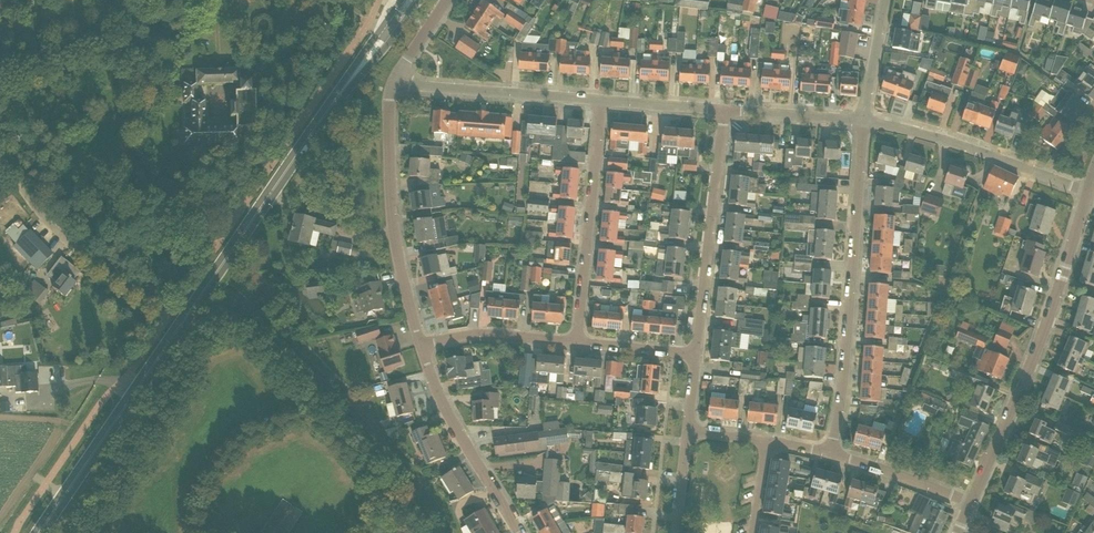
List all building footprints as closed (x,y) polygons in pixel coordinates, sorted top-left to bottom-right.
[(539,8),(545,0),(533,0),(531,2),(539,8)] [(675,6),(708,10),(710,0),(676,0),(675,6)] [(727,9),(737,11),(739,0),(737,0),(729,0),(727,9)] [(743,8),(743,11),(754,13),(757,0),(745,0),(743,8)] [(848,11),(864,13),(866,0),(864,0),(845,0),(845,1),(850,2),(848,11)] [(952,0),(927,0),(926,8),(936,10),(937,1),(951,4),(952,0)] [(951,4),(965,6),(964,15),(973,17),(974,14),(975,7),(976,7),(977,0),(952,0),(951,4)] [(979,13),(991,16),(993,5),(994,5),(995,0),(977,0),(976,7),(975,7),(974,14),(979,15),(979,13)] [(994,5),(993,5),(991,16),(996,17),(998,11),(1001,12),(1002,7),(1010,9),(1011,9),(1013,0),(995,0),(994,5)] [(1011,9),(1010,9),(1009,14),(1009,15),(1010,15),(1010,14),(1011,9),(1019,11),(1018,16),(1021,17),(1020,24),(1025,25),(1027,18),(1031,0),(1013,0),(1011,9)] [(1050,20),(1056,1),(1054,0),(1037,0),(1029,26),(1034,28),(1036,21),(1040,23),(1042,17),(1049,19),(1049,20),(1048,25),(1047,25),(1048,25),(1050,20)] [(484,1),(475,14),(490,24),(498,29),(503,22),(501,20),(504,15),(484,1)] [(1050,20),(1058,22),(1056,27),(1060,28),(1058,34),(1063,36),(1067,25),(1066,25),(1072,6),(1056,1),(1050,20)] [(766,5),(763,17),(776,20),(779,8),(766,5)] [(1082,34),(1084,35),(1093,21),(1087,19),(1089,13),(1088,13),(1082,11),(1083,9),(1072,6),(1066,25),(1067,25),(1074,27),(1072,33),(1081,36),(1082,34)] [(841,19),(840,25),(848,26),(849,24),(862,27),(864,13),(848,11),(840,10),(839,19),(841,19)] [(525,22),(515,15),(512,13),(508,19),(523,29),(527,23),(525,22)] [(802,25),(804,17),(797,13),(796,15),(792,23),(802,25)] [(490,24),(475,14),(466,27),(487,40),(490,35),(485,32),(490,24)] [(796,15),(789,14),(787,22),(792,23),(796,15)] [(908,27),(919,29),(921,17),(911,15),(908,27)] [(530,25),(533,19),(529,16),(525,22),(527,23),(530,25)] [(927,32),(930,17),(923,16),(920,31),(927,32)] [(816,27),(829,29),(834,29),(835,20),(818,17),(816,27)] [(516,39),(522,43),(533,27),(536,19),(534,18),(533,19),(530,25),(527,23),(523,29),(516,39)] [(1084,35),(1092,41),(1093,38),(1093,20),(1093,21),(1084,35)] [(766,21),(765,32),(774,33),(775,22),(766,21)] [(813,41),(814,27),(802,26),(801,40),(813,41)] [(602,30),(595,28),(591,43),(598,45),(602,30)] [(631,28),(629,46),(638,47),(638,39),(639,29),(631,28)] [(893,48),(909,51),(918,52),(920,42),(921,35),(911,33),(912,33),(896,30),(893,48)] [(842,31),(841,37),(857,40),(858,34),(847,32),(842,31)] [(610,33),(603,32),(600,45),(606,47),(610,33)] [(678,39),(677,53),(685,53),(686,33),(678,32),(678,39)] [(986,35),(979,33),(978,40),(985,41),(986,35)] [(945,36),(936,34),(931,51),(937,52),(945,36)] [(758,59),(760,35),(752,35),(750,58),(758,59)] [(457,48),(467,55),(473,59),(481,47),(475,43),(465,36),(457,48)] [(840,43),(856,46),(857,40),(841,37),(840,43)] [(710,38),(709,56),(718,57),(719,38),(710,38)] [(549,45),(536,44),(534,71),(549,72),(550,56),(550,54),(556,54),(557,39),(550,39),(549,45)] [(560,73),(575,74),(576,51),(566,50),(567,40),(557,39),(556,54),(561,54),(560,73)] [(668,52),(677,53),(678,39),(669,39),(668,52)] [(1076,50),(1087,56),(1091,49),(1080,42),(1076,50)] [(524,48),(522,48),(522,54),(520,54),(519,70),(534,71),(536,44),(524,43),(524,48)] [(840,47),(840,49),(855,52),(856,46),(840,43),(840,47)] [(727,46),(719,45),(718,53),(726,53),(727,46)] [(838,66),(839,56),(840,49),(840,47),(832,46),(830,65),(838,66)] [(515,47),(508,47),(507,61),(514,62),(515,47)] [(855,52),(840,49),(839,56),(854,58),(855,52)] [(584,51),(576,51),(575,74),(590,75),(591,59),(589,59),(590,52),(584,52),(584,51)] [(939,52),(935,61),(944,64),(947,55),(939,52)] [(1000,69),(1014,74),(1020,57),(1006,52),(1000,69)] [(601,76),(615,77),(617,53),(613,53),(613,58),(602,57),(601,76)] [(620,53),(617,53),(615,77),(629,79),(630,60),(620,59),(620,53)] [(891,62),(901,64),(903,55),(892,53),(891,62)] [(640,80),(655,80),(656,56),(653,56),(653,61),(642,60),(640,80)] [(670,57),(656,56),(655,80),(669,81),(670,57)] [(1057,56),(1051,74),(1057,75),(1068,58),(1057,56)] [(964,88),(973,62),(960,58),(952,84),(964,88)] [(680,82),(695,83),(696,67),(696,60),(683,59),(682,66),(681,66),(680,82)] [(703,67),(696,67),(695,83),(710,84),(711,68),(709,68),(709,61),(703,60),(703,67)] [(722,68),(721,85),(736,86),(737,69),(730,69),(730,62),(724,61),(723,68),(722,68)] [(736,86),(750,87),(752,71),(750,71),(751,64),(745,63),(744,70),(737,69),(736,86)] [(761,88),(776,89),(778,65),(774,65),(774,71),(763,70),(761,88)] [(791,72),(789,72),(789,66),(781,66),(778,65),(776,89),(790,91),(791,72)] [(1064,90),(1077,99),(1083,91),(1085,92),(1085,93),(1093,99),(1093,67),(1091,65),(1088,69),(1087,69),(1075,85),(1068,80),(1062,88),(1064,90)] [(916,74),(917,70),(906,66),(905,70),(916,74)] [(966,86),(975,89),(981,70),(972,67),(966,86)] [(255,91),(251,91),(250,81),(240,81),(240,68),(197,69),(197,83),(184,83),(184,102),(191,102),(192,129),(184,129),(184,144),(239,142),(238,128),(256,128),(255,91)] [(816,93),(817,77),(810,76),(811,69),(805,68),(804,76),(803,75),(801,92),(816,93)] [(947,74),(932,68),(929,76),(944,82),(947,74)] [(816,93),(831,94),(832,78),(831,78),(832,70),(825,70),(818,69),(817,77),(816,93)] [(887,75),(881,92),(895,97),(900,81),(893,78),(896,71),(890,69),(887,75)] [(858,80),(859,73),(852,73),(838,71),(837,83),(837,90),(841,91),(841,95),(857,96),(859,80),(858,80)] [(900,81),(895,97),(908,101),(914,86),(913,86),(916,79),(910,76),(903,74),(900,81)] [(927,108),(944,114),(949,99),(952,89),(941,86),(927,81),(924,91),(932,94),(927,108)] [(997,96),(1006,99),(1009,89),(1001,85),(997,96)] [(1059,96),(1057,95),(1055,97),(1049,105),(1059,112),(1072,122),(1085,104),(1077,99),(1064,90),(1059,96)] [(969,102),(962,120),(976,125),(983,107),(986,96),(972,91),(969,102)] [(1035,101),(1037,103),(1043,108),(1046,103),(1047,102),(1039,95),(1035,101)] [(983,107),(976,125),(990,130),(997,111),(996,111),(999,103),(993,101),(990,109),(983,107)] [(1047,111),(1037,103),(1030,115),(1040,122),(1047,111)] [(1059,112),(1049,105),(1046,103),(1043,108),(1056,117),(1059,112)] [(1000,116),(995,132),(1012,138),(1014,133),(1022,136),(1029,115),(1020,112),(1013,109),(1009,119),(1000,116)] [(436,112),(434,132),(459,134),(460,115),(449,114),(436,112)] [(460,115),(459,134),(459,136),(504,140),(504,132),(511,132),(512,118),(505,118),(506,116),(488,115),(488,114),(478,113),(478,114),(461,113),(460,115)] [(543,118),(529,117),(528,134),(536,135),(535,143),(541,144),(541,140),(543,118)] [(557,119),(543,118),(541,140),(554,141),(552,160),(560,161),(562,140),(555,139),(557,119)] [(1057,150),(1072,130),(1060,121),(1059,121),(1054,118),(1049,125),(1047,124),(1039,135),(1057,150)] [(567,143),(576,143),(576,138),(583,138),(584,122),(569,120),(567,143)] [(620,141),(630,142),(631,126),(614,124),(614,131),(612,131),(611,140),(612,140),(611,149),(619,150),(620,141)] [(648,127),(631,126),(630,142),(640,143),(639,155),(647,156),(649,134),(647,134),(648,127)] [(659,144),(658,156),(657,159),(651,158),(650,173),(652,173),(656,173),(657,164),(667,165),(668,156),(677,156),(678,148),(680,130),(665,129),(665,137),(663,137),(662,144),(659,144)] [(680,130),(678,148),(690,149),(689,160),(685,160),(684,170),(696,171),(697,162),(698,147),(695,146),(695,139),(694,139),(694,131),(680,130)] [(512,153),(520,154),(521,136),(521,132),(513,131),(512,153)] [(737,135),(735,161),(740,161),(741,152),(748,153),(749,136),(737,135)] [(521,136),(520,154),(527,155),(529,136),(521,136)] [(762,137),(749,136),(748,153),(755,153),(753,171),(760,171),(760,163),(761,154),(762,137)] [(761,154),(766,154),(774,155),(775,138),(762,137),(761,154)] [(797,140),(796,150),(787,149),(786,156),(785,168),(793,169),(793,166),(803,167),(804,158),(811,158),(813,141),(797,140)] [(825,159),(818,158),(817,178),(816,185),(819,185),(838,187),(839,179),(824,178),(825,167),(827,167),(828,159),(840,160),(842,143),(826,142),(825,159)] [(412,154),(430,155),(431,146),(413,145),(412,154)] [(1077,146),(1071,158),(1075,161),(1079,160),(1085,150),(1077,146)] [(879,171),(886,171),(886,165),(896,168),(900,153),(883,148),(879,163),(879,171)] [(463,152),(459,160),(469,164),(472,157),(463,152)] [(586,155),(569,153),(569,162),(585,163),(586,155)] [(910,156),(906,168),(905,171),(915,174),(913,180),(918,182),(915,190),(922,192),(927,177),(922,175),(927,161),(910,156)] [(507,167),(513,167),(517,167),(518,158),(507,157),(507,159),(507,167)] [(609,168),(620,169),(627,170),(628,160),(610,158),(609,168)] [(418,177),(418,186),(439,185),(440,170),(430,169),(431,161),(412,159),(410,176),(418,177)] [(955,166),(951,168),(946,184),(943,194),(952,197),(955,186),(963,189),(968,174),(966,170),(955,166)] [(1019,178),(994,167),(984,189),(1000,196),(1001,193),(1010,197),(1019,178)] [(578,185),(580,170),(557,168),(556,174),(564,175),(563,184),(578,185)] [(634,179),(651,181),(652,173),(650,173),(635,171),(634,179)] [(609,173),(607,188),(622,190),(623,181),(631,182),(632,176),(609,173)] [(758,179),(732,176),(731,190),(748,192),(765,194),(766,185),(758,184),(758,179)] [(905,180),(897,178),(896,181),(893,189),(893,190),(901,193),(905,180)] [(880,179),(879,188),(893,189),(896,181),(891,180),(880,179)] [(576,200),(578,185),(563,184),(555,183),(554,192),(554,198),(576,200)] [(812,192),(811,205),(837,207),(838,193),(821,191),(821,192),(818,191),(819,185),(816,185),(798,184),(797,191),(812,192)] [(411,195),(414,211),(445,206),(444,197),(441,198),(439,185),(418,186),(419,194),(411,195)] [(621,199),(622,190),(607,188),(606,203),(628,205),(629,199),(621,199)] [(654,188),(652,198),(664,201),(666,191),(654,188)] [(893,189),(879,188),(877,188),(876,206),(892,207),(892,206),(899,206),(900,201),(892,200),(893,190),(893,189)] [(686,199),(687,191),(675,190),(674,199),(686,199)] [(748,192),(731,190),(729,205),(755,207),(756,201),(747,200),(748,192)] [(926,194),(920,211),(939,218),(945,200),(926,194)] [(527,210),(548,212),(549,202),(547,201),(530,199),(529,199),(527,210)] [(819,220),(836,221),(837,207),(811,205),(811,211),(819,212),(819,220)] [(903,205),(903,206),(903,213),(907,214),(916,214),(919,214),(920,206),(903,205)] [(547,221),(557,222),(574,224),(576,209),(553,206),(552,214),(548,214),(547,221)] [(783,215),(784,207),(773,206),(772,214),(783,215)] [(1030,230),(1048,235),(1055,212),(1037,206),(1030,230)] [(672,216),(671,224),(689,226),(690,212),(665,210),(664,215),(672,216)] [(605,212),(603,227),(619,228),(620,220),(627,221),(628,214),(605,212)] [(760,213),(759,220),(771,221),(771,214),(760,213)] [(754,216),(728,214),(726,228),(744,230),(745,222),(754,223),(754,216)] [(310,246),(310,245),(314,231),(335,236),(337,225),(296,215),(290,241),(310,246)] [(785,222),(794,223),(795,223),(795,215),(786,215),(785,222)] [(803,224),(816,225),(816,217),(804,216),(803,224)] [(896,217),(875,216),(874,230),(894,231),(896,217)] [(522,227),(523,217),(509,217),(509,226),(522,227)] [(1006,235),(1011,220),(1001,217),(996,232),(1006,235)] [(419,221),(415,222),(419,243),(424,242),(425,253),(449,247),(447,239),(448,239),(448,238),(444,239),(440,218),(422,221),(421,219),(419,220),(419,221)] [(572,239),(574,224),(557,222),(557,231),(550,230),(550,236),(572,239)] [(793,231),(794,223),(785,222),(784,230),(793,231)] [(687,241),(689,226),(671,224),(670,232),(662,231),(662,238),(687,241)] [(624,244),(625,237),(618,237),(619,228),(603,227),(602,242),(624,244)] [(744,230),(726,228),(725,242),(751,245),(752,238),(743,238),(744,230)] [(659,231),(647,229),(646,240),(657,242),(659,231)] [(30,230),(28,231),(13,246),(37,270),(53,254),(30,230)] [(809,230),(808,244),(834,246),(835,232),(809,230)] [(894,231),(874,230),(873,244),(893,246),(894,231)] [(646,240),(645,240),(644,247),(657,248),(657,242),(646,240)] [(630,241),(629,249),(644,250),(644,242),(630,241)] [(1021,272),(1038,277),(1045,253),(1042,252),(1044,247),(1023,241),(1022,246),(1028,248),(1021,272)] [(353,246),(340,242),(338,252),(351,255),(353,246)] [(556,242),(555,258),(547,257),(547,262),(570,265),(572,244),(556,242)] [(770,244),(755,242),(754,250),(769,252),(770,244)] [(486,261),(485,243),(476,244),(476,261),(486,261)] [(801,256),(801,263),(813,264),(813,256),(816,257),(816,259),(833,260),(834,246),(808,244),(807,256),(801,256)] [(893,246),(873,244),(872,258),(892,260),(898,260),(898,253),(893,252),(893,246)] [(659,261),(684,264),(686,250),(661,247),(660,254),(659,261)] [(521,250),(511,249),(510,258),(519,259),(521,250)] [(628,257),(643,258),(644,250),(629,249),(628,257)] [(614,267),(614,258),(623,259),(623,253),(601,251),(599,266),(614,267)] [(750,254),(724,251),(722,265),(740,267),(741,259),(749,260),(750,254)] [(1085,267),(1093,270),(1093,254),(1089,253),(1085,267)] [(437,256),(422,259),(423,267),(421,267),(423,275),(425,275),(425,276),(437,274),(438,279),(457,274),(456,268),(450,269),(446,254),(437,256)] [(544,259),(530,258),(529,266),(543,267),(544,259)] [(872,258),(871,272),(891,274),(892,260),(872,258)] [(492,280),(493,261),(484,261),(483,280),(492,280)] [(683,278),(684,264),(659,261),(658,269),(657,275),(683,278)] [(812,272),(813,264),(801,263),(795,263),(794,270),(812,272)] [(740,267),(722,265),(720,279),(747,282),(748,276),(739,275),(740,267)] [(944,276),(945,266),(935,265),(935,275),(944,276)] [(63,272),(55,266),(50,272),(52,274),(58,279),(52,287),(65,297),(75,283),(70,279),(71,278),(64,272),(63,272)] [(599,266),(598,280),(620,283),(621,276),(613,275),(614,267),(599,266)] [(524,267),(522,290),(531,290),(532,281),(533,267),(524,267)] [(533,267),(532,281),(541,282),(543,268),(533,267)] [(1085,267),(1080,282),(1085,283),(1085,284),(1087,285),(1088,284),(1093,286),(1093,270),(1085,267)] [(569,278),(569,271),(553,269),(552,276),(569,278)] [(804,283),(814,284),(831,286),(832,271),(815,270),(814,277),(805,276),(804,283)] [(778,272),(772,271),(771,283),(765,282),(764,289),(777,290),(778,272)] [(910,273),(894,271),(893,278),(910,280),(910,273)] [(470,292),(481,291),(479,279),(469,281),(470,292)] [(429,291),(433,305),(458,299),(455,288),(453,280),(443,283),(444,286),(437,288),(437,289),(429,291)] [(307,284),(308,291),(316,290),(316,293),(325,292),(324,281),(307,284)] [(663,293),(672,294),(673,283),(664,281),(663,293)] [(366,316),(368,316),(375,314),(375,311),(384,309),(380,294),(383,293),(380,282),(360,287),(362,297),(361,297),(366,316)] [(36,302),(46,290),(38,283),(29,294),(28,296),(36,302)] [(814,284),(813,298),(829,299),(831,286),(814,284)] [(870,284),(869,298),(888,299),(889,286),(870,284)] [(746,287),(745,294),(754,295),(755,288),(746,287)] [(1029,316),(1036,293),(1019,287),(1012,311),(1029,316)] [(719,288),(718,303),(736,305),(738,290),(719,288)] [(506,293),(486,291),(485,302),(488,302),(488,309),(489,309),(489,317),(503,319),(506,293)] [(480,308),(481,292),(472,294),(471,307),(480,308)] [(525,295),(506,293),(503,319),(518,320),(519,312),(520,312),(521,305),(524,306),(525,295)] [(547,323),(549,305),(549,296),(542,295),(534,295),(532,313),(534,314),(533,322),(547,323)] [(798,295),(797,302),(810,303),(810,295),(798,295)] [(557,306),(549,305),(547,323),(562,324),(563,316),(564,316),(565,306),(565,307),(566,298),(558,297),(557,306)] [(676,310),(685,311),(686,297),(677,297),(676,310)] [(887,313),(888,299),(869,298),(868,311),(887,313)] [(1093,317),(1093,301),(1090,300),(1090,299),(1088,298),(1088,299),(1083,298),(1079,312),(1093,317)] [(461,309),(458,299),(433,305),(437,320),(445,317),(445,319),(452,317),(453,320),(463,317),(461,309)] [(643,301),(642,317),(633,316),(632,331),(646,333),(649,301),(643,301)] [(656,302),(649,301),(646,333),(661,334),(662,319),(656,318),(657,310),(655,310),(656,302)] [(810,303),(797,302),(793,302),(792,310),(809,311),(810,303)] [(716,317),(734,319),(739,320),(738,327),(747,328),(748,321),(744,321),(745,314),(735,312),(736,305),(718,303),(716,317)] [(609,314),(600,313),(601,305),(595,304),(593,328),(608,329),(609,314)] [(609,314),(608,329),(623,330),(625,308),(619,307),(618,315),(609,314)] [(803,323),(828,324),(829,310),(812,310),(811,316),(804,315),(803,323)] [(663,311),(662,319),(661,334),(676,335),(678,312),(663,311)] [(887,313),(868,311),(867,324),(886,326),(887,313)] [(1093,333),(1093,332),(1093,317),(1079,312),(1074,327),(1079,328),(1079,329),(1081,330),(1081,329),(1093,333)] [(792,334),(791,341),(798,342),(820,344),(821,338),(826,339),(828,324),(803,323),(801,323),(800,335),(792,334)] [(1014,332),(1015,326),(1000,323),(999,329),(1014,332)] [(886,326),(867,324),(866,338),(885,339),(885,332),(894,333),(894,326),(886,326)] [(378,326),(357,333),(360,342),(381,335),(378,326)] [(715,331),(713,345),(732,348),(740,348),(742,334),(763,337),(764,330),(752,328),(747,328),(738,327),(737,334),(733,333),(715,331)] [(1001,379),(1009,359),(984,349),(987,340),(967,330),(963,340),(977,346),(975,351),(979,352),(976,358),(980,360),(976,369),(1001,379)] [(999,330),(996,338),(1009,344),(1013,335),(999,330)] [(387,372),(395,369),(394,366),(403,364),(398,347),(397,347),(393,336),(378,341),(381,352),(380,352),(387,372)] [(1065,352),(1085,361),(1083,360),(1089,346),(1078,341),(1078,340),(1076,339),(1076,340),(1071,338),(1065,352)] [(798,342),(791,341),(789,341),(789,349),(797,349),(798,342)] [(889,344),(888,351),(897,352),(897,345),(889,344)] [(713,345),(711,360),(730,362),(732,348),(713,345)] [(865,347),(864,360),(883,362),(884,348),(865,347)] [(807,362),(824,364),(826,349),(818,348),(808,348),(807,362)] [(758,364),(768,364),(768,352),(758,351),(758,364)] [(1066,369),(1074,373),(1077,374),(1081,366),(1083,367),(1085,361),(1065,352),(1059,366),(1063,368),(1063,369),(1065,370),(1066,369)] [(457,390),(468,388),(482,386),(481,376),(479,362),(474,363),(473,356),(465,357),(447,360),(450,380),(456,380),(457,390)] [(531,383),(550,385),(551,373),(552,357),(538,356),(538,360),(533,359),(531,383)] [(566,358),(552,357),(551,373),(558,374),(557,383),(563,383),(566,358)] [(579,376),(588,377),(589,361),(576,359),(573,384),(578,385),(579,376)] [(864,360),(863,374),(882,375),(883,362),(864,360)] [(603,362),(589,361),(588,377),(596,378),(595,387),(600,387),(603,362)] [(608,362),(607,373),(607,376),(616,377),(617,363),(608,362)] [(742,370),(742,367),(743,363),(734,362),(733,369),(742,370)] [(824,364),(807,362),(805,377),(823,378),(824,364)] [(643,379),(643,380),(660,381),(661,368),(638,365),(637,379),(643,379)] [(16,387),(16,393),(37,391),(36,374),(26,374),(26,366),(0,368),(0,388),(16,387)] [(952,375),(973,383),(977,374),(955,366),(952,375)] [(902,375),(909,377),(912,370),(905,368),(902,375)] [(761,372),(742,370),(741,378),(760,380),(760,377),(761,372)] [(386,372),(379,374),(382,381),(389,379),(386,372)] [(786,379),(793,380),(795,380),(796,373),(787,372),(787,375),(786,379)] [(1048,390),(1067,398),(1075,379),(1063,373),(1061,378),(1059,377),(1059,378),(1054,376),(1048,390)] [(863,374),(862,387),(881,389),(882,375),(863,374)] [(909,377),(902,375),(900,383),(906,385),(909,377)] [(714,376),(713,384),(729,386),(730,378),(714,376)] [(784,395),(791,396),(793,380),(786,379),(779,378),(777,394),(784,395)] [(748,380),(740,379),(738,395),(746,396),(748,380)] [(660,381),(643,380),(642,388),(633,387),(632,392),(658,395),(660,381)] [(755,381),(748,380),(746,396),(752,396),(754,396),(755,381)] [(824,383),(811,382),(810,391),(823,392),(824,383)] [(389,388),(393,403),(387,405),(390,417),(396,416),(414,412),(407,384),(389,388)] [(614,398),(624,398),(630,399),(631,386),(615,384),(614,398)] [(971,406),(985,412),(994,391),(980,385),(971,406)] [(566,399),(568,388),(558,387),(556,398),(566,399)] [(862,387),(861,401),(880,402),(881,389),(862,387)] [(1092,397),(1093,393),(1093,391),(1083,387),(1081,392),(1092,397)] [(604,402),(605,392),(596,390),(594,401),(604,402)] [(1049,407),(1057,410),(1061,412),(1067,398),(1048,390),(1042,404),(1047,406),(1046,407),(1049,408),(1049,407)] [(474,403),(475,421),(494,420),(493,408),(499,408),(499,393),(482,394),(482,402),(474,403)] [(921,400),(928,403),(924,410),(936,416),(941,406),(940,406),(942,403),(935,399),(934,400),(924,395),(921,400)] [(529,409),(540,409),(541,396),(529,396),(529,409)] [(709,417),(723,419),(725,401),(711,399),(709,417)] [(637,424),(655,426),(655,425),(658,425),(658,418),(656,417),(657,409),(652,409),(652,401),(634,400),(633,408),(632,412),(638,413),(637,424)] [(10,410),(10,401),(0,402),(1,411),(10,410)] [(740,402),(725,401),(723,419),(738,421),(740,402)] [(773,401),(772,406),(764,406),(762,424),(777,425),(779,407),(778,407),(779,402),(773,401)] [(787,427),(800,430),(804,412),(797,411),(799,403),(793,401),(787,427)] [(762,424),(764,406),(750,404),(748,422),(762,424)] [(954,439),(951,446),(946,456),(971,467),(990,427),(981,422),(984,416),(974,411),(965,408),(960,420),(974,426),(965,444),(954,439)] [(804,412),(800,430),(813,433),(817,415),(804,412)] [(1047,424),(1035,419),(1029,433),(1040,438),(1040,440),(1051,444),(1056,433),(1046,428),(1047,424)] [(896,423),(889,421),(886,428),(893,431),(896,423)] [(1058,422),(1054,428),(1067,435),(1071,428),(1058,422)] [(854,444),(867,448),(872,429),(859,426),(854,444)] [(431,435),(427,427),(412,433),(416,443),(419,442),(428,464),(446,457),(437,434),(433,435),(433,434),(431,435)] [(539,433),(541,451),(547,450),(547,446),(569,443),(567,429),(539,433)] [(885,433),(872,429),(867,448),(880,451),(885,433)] [(592,449),(593,432),(584,431),(583,453),(591,453),(589,472),(596,472),(597,449),(592,449)] [(539,433),(494,439),(497,456),(541,451),(539,433)] [(635,439),(633,454),(652,456),(653,441),(635,439)] [(1039,450),(1031,447),(1030,448),(1024,446),(1017,461),(1032,468),(1036,459),(1055,467),(1060,454),(1047,448),(1045,453),(1039,451),(1039,450)] [(629,474),(630,467),(650,470),(652,456),(633,454),(626,453),(625,466),(611,465),(610,472),(629,474)] [(1088,455),(1084,464),(1093,468),(1093,465),(1093,457),(1088,455)] [(535,499),(535,495),(536,495),(536,493),(543,494),(543,496),(558,497),(561,461),(546,460),(544,483),(537,482),(537,480),(519,478),(518,494),(518,497),(535,499)] [(771,473),(788,476),(791,463),(773,460),(771,473)] [(812,468),(803,466),(801,472),(810,475),(812,468)] [(454,471),(445,477),(459,499),(474,491),(460,468),(457,470),(456,469),(454,471)] [(825,491),(830,474),(817,470),(809,496),(815,498),(818,489),(825,491)] [(628,480),(629,474),(610,472),(609,482),(623,484),(623,488),(624,488),(623,498),(631,499),(646,500),(648,482),(628,480)] [(769,486),(786,489),(788,476),(771,473),(769,486)] [(1084,489),(1088,476),(1078,473),(1074,486),(1084,489)] [(843,478),(830,474),(825,491),(832,493),(830,502),(836,503),(843,478)] [(1024,481),(1018,478),(1017,479),(1011,477),(1004,493),(1019,499),(1023,490),(1035,494),(1038,496),(1044,481),(1027,474),(1024,481)] [(853,480),(846,506),(841,505),(838,515),(846,517),(849,507),(851,508),(854,499),(861,501),(866,484),(853,480)] [(879,488),(866,484),(861,501),(868,503),(866,512),(872,514),(879,488)] [(769,486),(766,500),(784,502),(786,489),(769,486)] [(1075,508),(1081,494),(1069,489),(1063,503),(1075,508)] [(1090,504),(1093,507),(1093,497),(1088,492),(1083,499),(1090,504)] [(931,499),(920,494),(913,508),(930,515),(928,520),(943,527),(949,515),(928,505),(931,499)] [(782,510),(784,502),(766,500),(764,513),(791,518),(791,511),(782,510)] [(593,516),(604,517),(605,504),(594,504),(593,516)] [(1090,504),(1085,511),(1093,517),(1093,507),(1090,504)] [(644,518),(633,517),(634,505),(620,505),(619,515),(628,516),(627,526),(604,524),(603,532),(642,532),(644,518)] [(1027,512),(1009,505),(1008,508),(999,505),(994,518),(996,519),(993,526),(1007,532),(1014,515),(1024,519),(1027,512)] [(558,513),(554,506),(546,511),(546,510),(539,514),(539,516),(533,519),(541,532),(543,532),(555,526),(563,521),(559,513),(558,513)] [(293,514),(283,507),(266,532),(281,532),(293,514)] [(943,527),(928,520),(930,515),(913,508),(911,511),(917,514),(909,532),(910,532),(940,532),(943,527)] [(495,527),(494,527),(484,510),(468,519),(477,532),(499,532),(495,527)]
